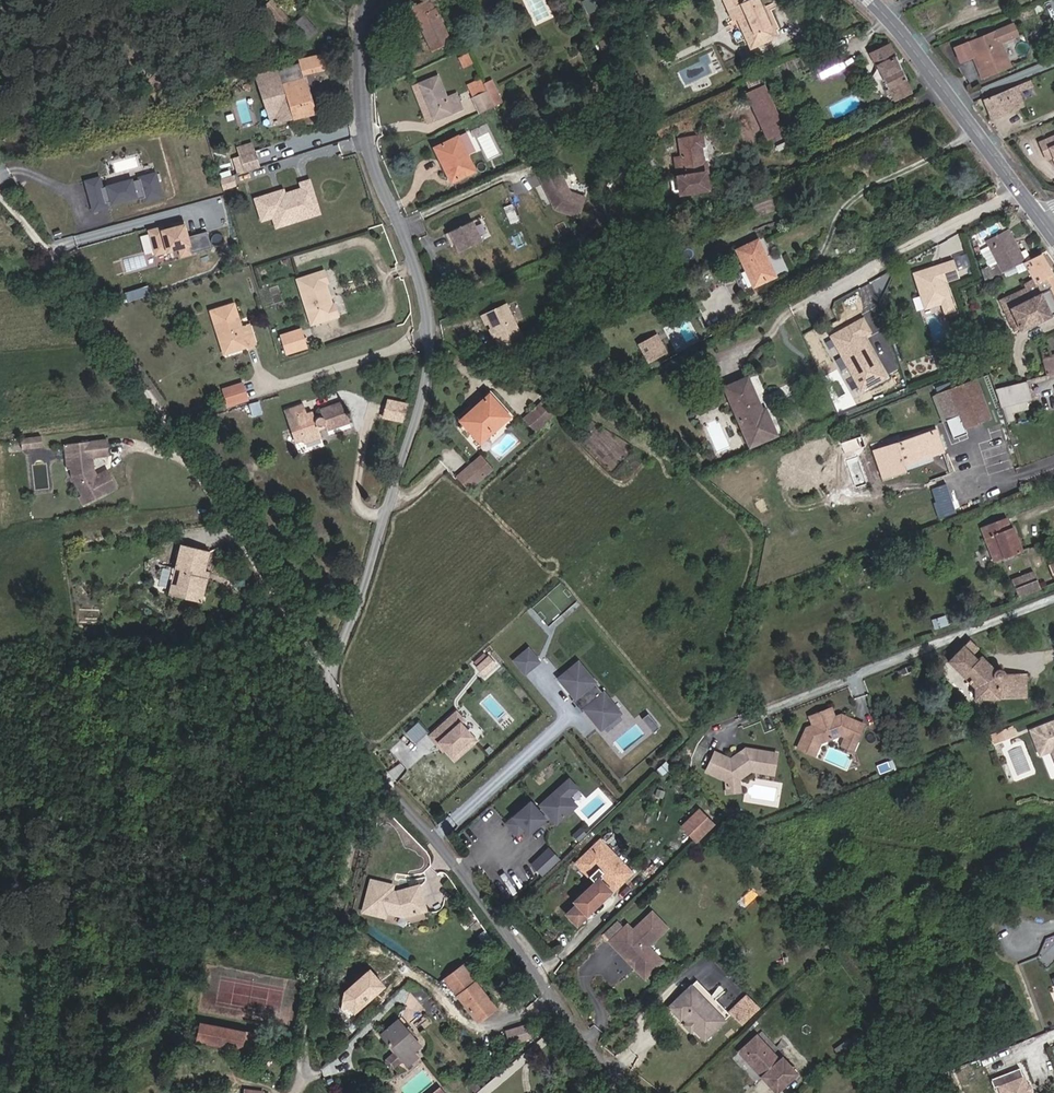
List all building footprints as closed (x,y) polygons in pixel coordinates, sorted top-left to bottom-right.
[(281,31),(291,23),(272,0),(262,9),(276,25),(281,31)] [(450,43),(434,8),(433,9),(429,0),(426,0),(411,7),(432,52),(450,43)] [(777,36),(764,7),(762,8),(758,0),(723,0),(733,21),(737,19),(750,49),(777,36)] [(606,14),(609,23),(633,12),(630,4),(606,14)] [(1035,13),(1043,9),(1041,4),(1032,7),(1035,13)] [(306,41),(318,31),(303,15),(292,25),(306,41)] [(980,78),(1009,66),(999,42),(1016,35),(1011,24),(969,42),(979,68),(977,69),(980,78)] [(604,51),(617,46),(614,37),(600,42),(604,51)] [(977,69),(979,68),(969,42),(966,44),(971,57),(977,69)] [(959,62),(971,57),(966,44),(953,48),(959,62)] [(887,45),(870,54),(888,89),(885,91),(887,96),(891,94),(895,102),(912,93),(887,45)] [(823,63),(837,55),(833,48),(819,55),(823,63)] [(292,119),(315,113),(302,74),(329,68),(325,53),(298,60),(299,64),(278,70),(285,95),(292,119)] [(827,70),(841,63),(837,55),(823,63),(827,70)] [(474,68),(470,59),(461,63),(465,72),(474,68)] [(292,119),(285,95),(278,70),(256,77),(258,96),(257,96),(258,100),(263,99),(271,124),(292,119)] [(432,121),(462,109),(456,95),(446,98),(437,76),(418,84),(432,121)] [(767,139),(784,131),(764,86),(762,87),(758,78),(746,84),(750,92),(746,94),(767,139)] [(494,107),(502,103),(491,80),(483,84),(494,107)] [(1003,112),(1020,105),(1015,93),(1027,88),(1027,87),(1025,83),(983,100),(991,119),(1004,114),(1003,112)] [(479,113),(494,107),(483,84),(470,90),(473,97),(472,98),(479,113)] [(1036,143),(1044,160),(1051,157),(1053,165),(1053,135),(1036,143)] [(705,174),(707,173),(706,162),(702,163),(700,147),(703,146),(701,136),(678,140),(681,158),(674,159),(680,196),(708,191),(705,174)] [(451,182),(474,171),(457,137),(435,147),(446,169),(445,170),(451,182)] [(304,151),(283,158),(283,169),(296,165),(306,196),(306,162),(312,160),(324,160),(332,158),(335,158),(354,152),(354,143),(353,138),(347,138),(304,151)] [(253,140),(236,145),(238,154),(232,156),(237,173),(260,167),(253,140)] [(649,167),(657,164),(652,151),(643,155),(649,167)] [(589,204),(569,194),(556,166),(537,174),(549,200),(552,201),(553,203),(551,204),(554,211),(579,223),(589,204)] [(139,177),(106,182),(110,204),(162,195),(158,170),(138,173),(139,177)] [(219,177),(223,189),(238,185),(234,173),(219,177)] [(106,208),(101,175),(85,177),(90,211),(106,208)] [(271,219),(296,211),(287,183),(262,192),(271,219)] [(209,207),(212,228),(227,226),(223,196),(209,198),(210,207),(209,207)] [(180,256),(212,248),(208,230),(188,235),(184,220),(147,229),(153,254),(178,248),(180,256)] [(481,241),(472,222),(445,235),(450,243),(453,242),(454,245),(458,253),(481,241)] [(1025,249),(1019,253),(1007,230),(986,242),(988,246),(998,264),(1001,272),(1029,258),(1025,249)] [(141,240),(144,249),(151,247),(148,238),(141,240)] [(753,287),(775,277),(758,240),(736,250),(753,287)] [(990,268),(998,264),(988,246),(979,250),(987,266),(989,265),(990,268)] [(160,263),(168,261),(166,253),(158,254),(160,263)] [(1052,276),(1039,254),(1022,263),(1025,269),(1032,281),(1041,294),(1049,290),(1053,301),(1053,280),(1052,276)] [(942,305),(945,315),(955,312),(945,283),(960,278),(954,262),(944,265),(945,268),(934,272),(933,269),(914,275),(921,297),(927,295),(932,308),(942,305)] [(1018,272),(1025,269),(1022,263),(1015,267),(1018,272)] [(1002,273),(1001,272),(998,264),(990,268),(995,277),(1002,273)] [(985,282),(995,277),(990,268),(989,265),(987,266),(979,270),(984,281),(985,282)] [(1004,272),(1007,278),(1018,272),(1015,267),(1004,272)] [(334,305),(332,305),(325,283),(327,283),(323,271),(297,279),(311,325),(338,316),(334,305)] [(1021,331),(1038,322),(1027,300),(1041,294),(1032,281),(1025,285),(1026,288),(1005,299),(1021,331)] [(1049,290),(1041,294),(1027,300),(1038,322),(1051,316),(1050,315),(1053,314),(1053,301),(1049,290)] [(249,325),(241,327),(234,303),(211,311),(217,333),(220,332),(226,353),(255,344),(249,325)] [(501,352),(523,342),(505,303),(480,315),(484,324),(487,323),(490,329),(494,330),(495,333),(494,337),(501,352)] [(889,378),(867,334),(872,332),(864,315),(829,332),(858,392),(889,378)] [(286,353),(306,347),(301,330),(282,337),(286,353)] [(659,332),(638,340),(646,362),(667,353),(659,332)] [(1042,359),(1051,357),(1048,345),(1039,347),(1042,359)] [(932,349),(935,357),(943,354),(940,346),(932,349)] [(1051,357),(1042,359),(1046,376),(1053,374),(1053,356),(1051,357)] [(545,373),(554,368),(551,363),(542,368),(545,373)] [(1026,385),(1048,379),(1046,376),(1025,382),(1026,385)] [(747,377),(724,388),(749,447),(752,446),(754,450),(759,448),(757,444),(776,435),(765,408),(761,410),(747,377)] [(964,429),(990,419),(975,379),(949,389),(959,415),(964,429)] [(1026,401),(1030,399),(1026,385),(1025,382),(996,389),(1001,407),(1003,407),(1026,401)] [(247,399),(242,384),(224,389),(229,405),(247,399)] [(946,421),(959,415),(949,389),(936,395),(946,421)] [(479,443),(509,416),(489,394),(459,421),(479,443)] [(383,417),(401,421),(406,404),(388,400),(383,417)] [(327,432),(349,424),(342,401),(320,408),(323,417),(315,420),(312,411),(306,412),(303,403),(284,409),(295,443),(303,441),(304,444),(321,438),(317,427),(325,424),(327,432)] [(1012,414),(1029,409),(1026,401),(1003,407),(1002,407),(1006,422),(1005,422),(1008,430),(1016,428),(1012,414)] [(523,421),(535,434),(554,417),(542,404),(523,421)] [(568,425),(576,433),(588,419),(580,412),(568,425)] [(902,465),(942,451),(935,431),(874,451),(883,478),(904,471),(902,465)] [(41,447),(40,436),(29,438),(31,449),(41,447)] [(31,449),(29,438),(19,439),(21,473),(31,449)] [(106,440),(71,444),(73,459),(68,459),(69,469),(70,477),(80,497),(84,505),(115,489),(106,470),(93,477),(91,472),(93,470),(91,459),(108,457),(106,440)] [(73,459),(71,444),(63,445),(66,469),(69,469),(68,459),(73,459)] [(932,456),(906,464),(907,469),(934,460),(932,456)] [(480,457),(472,465),(483,477),(491,469),(480,457)] [(483,477),(472,465),(458,478),(469,490),(483,477)] [(761,514),(768,510),(761,500),(755,504),(761,514)] [(994,563),(1022,552),(1012,527),(1009,528),(1006,518),(980,527),(994,563)] [(203,578),(205,571),(209,551),(180,544),(174,568),(179,570),(176,585),(182,586),(179,598),(192,601),(194,594),(203,596),(208,579),(203,578)] [(1019,598),(1041,590),(1034,571),(1012,580),(1019,598)] [(168,596),(179,598),(182,586),(176,585),(171,584),(168,596)] [(192,601),(202,603),(203,596),(194,594),(192,601)] [(938,617),(931,620),(935,630),(942,627),(938,617)] [(997,669),(995,670),(982,657),(978,660),(972,654),(978,648),(969,640),(948,662),(975,688),(979,688),(978,698),(1019,698),(1018,674),(1005,674),(1002,670),(1000,669),(997,669)] [(521,676),(536,663),(525,650),(510,663),(521,676)] [(466,661),(472,668),(484,658),(477,651),(466,661)] [(615,713),(574,665),(556,680),(571,698),(575,703),(571,706),(577,713),(581,710),(596,729),(615,713)] [(1019,698),(1026,698),(1027,674),(1018,674),(1019,698)] [(859,743),(865,727),(840,715),(834,718),(830,708),(809,717),(812,726),(806,729),(797,748),(814,757),(820,741),(838,734),(844,737),(859,743)] [(474,741),(459,724),(462,721),(455,712),(428,736),(436,745),(438,743),(444,749),(453,760),(474,741)] [(644,714),(637,719),(649,733),(655,728),(644,714)] [(1024,733),(1032,749),(1043,744),(1047,751),(1053,765),(1053,718),(1024,733)] [(407,727),(413,742),(428,735),(421,721),(407,727)] [(1006,737),(1012,735),(1009,726),(1003,729),(1006,737)] [(991,744),(1006,737),(1003,729),(987,735),(991,744)] [(859,743),(844,737),(840,746),(855,753),(859,743)] [(1036,757),(1047,751),(1043,744),(1032,749),(1036,757)] [(714,753),(706,773),(727,780),(729,781),(734,779),(741,778),(751,771),(774,775),(778,755),(745,749),(730,759),(714,753)] [(888,771),(885,764),(875,767),(878,775),(888,771)] [(565,795),(574,787),(566,778),(557,786),(565,795)] [(729,781),(727,780),(727,793),(740,794),(741,778),(734,779),(729,781)] [(525,832),(546,813),(554,822),(573,804),(565,795),(557,786),(537,804),(542,809),(538,812),(527,801),(504,822),(514,834),(521,827),(525,832)] [(695,841),(712,826),(698,812),(682,828),(695,841)] [(573,837),(578,843),(586,835),(581,829),(573,837)] [(600,876),(602,878),(578,901),(590,914),(633,873),(600,840),(576,864),(589,878),(598,869),(602,874),(600,876)] [(544,876),(558,862),(547,851),(533,865),(544,876)] [(423,911),(417,885),(396,890),(395,893),(389,892),(390,885),(369,881),(363,905),(371,907),(370,914),(383,916),(384,913),(398,916),(423,911)] [(370,914),(371,907),(363,905),(361,912),(370,914)] [(648,976),(666,959),(652,943),(671,925),(657,908),(637,927),(632,923),(613,939),(632,959),(635,959),(638,962),(638,966),(648,976)] [(495,1009),(461,964),(444,978),(477,1022),(495,1009)] [(368,965),(337,996),(354,1014),(386,984),(368,965)] [(709,1038),(734,1013),(700,977),(672,1005),(684,1017),(686,1015),(691,1021),(695,1021),(698,1023),(698,1028),(709,1038)] [(420,1033),(430,1024),(422,1014),(411,1022),(420,1033)] [(412,1052),(419,1045),(398,1021),(382,1035),(403,1060),(412,1052)] [(695,1031),(698,1028),(698,1023),(695,1021),(691,1021),(688,1024),(695,1031)] [(196,1041),(253,1052),(257,1035),(200,1023),(196,1041)] [(507,1044),(531,1038),(527,1024),(503,1031),(507,1044)] [(783,1058),(780,1060),(758,1037),(740,1053),(757,1072),(762,1068),(765,1072),(761,1076),(777,1092),(798,1073),(783,1058)] [(403,1060),(408,1065),(417,1057),(412,1052),(403,1060)] [(1020,1068),(991,1080),(994,1088),(999,1086),(1002,1092),(1030,1092),(1027,1086),(1020,1068)]
